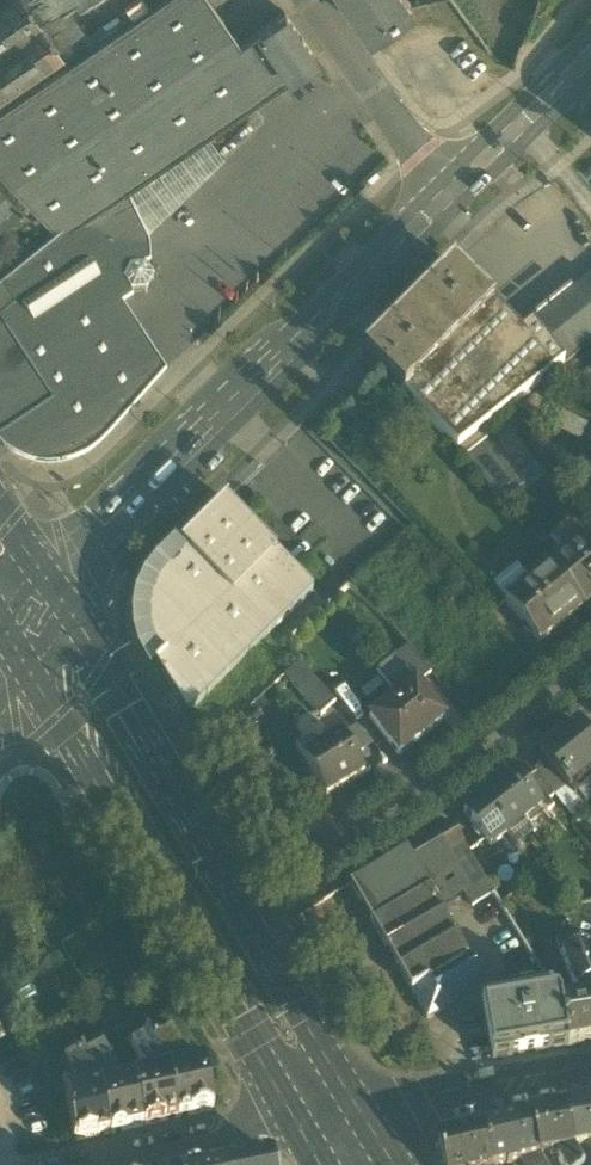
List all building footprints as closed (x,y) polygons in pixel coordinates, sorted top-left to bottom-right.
[(291,75),(260,31),(241,43),(213,3),(212,0),(164,0),(118,31),(93,48),(68,66),(2,111),(0,113),(0,172),(29,202),(60,233),(125,189),(208,132),(291,75)] [(60,55),(61,54),(40,21),(59,7),(62,11),(66,9),(76,2),(78,5),(81,6),(89,0),(0,0),(0,96),(60,55)] [(369,34),(412,4),(409,0),(345,0),(369,34)] [(68,66),(93,48),(66,9),(62,11),(59,7),(40,21),(61,54),(60,55),(68,66)] [(285,14),(260,31),(291,75),(316,58),(285,14)] [(224,155),(208,132),(125,189),(145,230),(224,155)] [(22,208),(29,202),(0,172),(0,185),(22,208)] [(22,208),(0,185),(0,226),(22,208)] [(125,189),(60,233),(63,239),(0,290),(0,440),(16,454),(36,462),(59,463),(86,454),(107,436),(162,374),(117,306),(133,295),(147,269),(147,268),(145,230),(125,189)] [(363,355),(404,396),(494,306),(454,265),(363,355)] [(154,280),(147,269),(133,295),(147,294),(154,280)] [(533,326),(564,365),(590,343),(590,279),(533,326)] [(522,334),(494,306),(404,396),(458,450),(459,450),(481,432),(564,365),(533,326),(522,334)] [(555,426),(581,439),(587,424),(562,412),(555,426)] [(487,440),(481,432),(459,450),(466,458),(487,440)] [(466,458),(502,503),(524,486),(488,441),(466,458)] [(161,663),(155,668),(185,719),(314,591),(226,502),(181,547),(185,552),(166,571),(156,584),(149,598),(146,614),(146,630),(151,646),(159,660),(161,663)] [(590,545),(590,522),(584,513),(571,523),(585,540),(586,539),(590,545)] [(552,538),(565,555),(585,540),(571,523),(552,538)] [(585,540),(565,555),(552,566),(585,606),(590,601),(590,545),(586,539),(585,540)] [(494,584),(507,600),(530,581),(517,566),(494,584)] [(531,580),(530,581),(507,600),(506,600),(539,642),(585,606),(552,566),(532,582),(531,580)] [(476,618),(432,653),(442,664),(469,698),(512,664),(476,618)] [(430,673),(442,664),(432,653),(421,638),(409,647),(430,673)] [(396,657),(418,685),(431,675),(430,673),(409,647),(396,657)] [(370,717),(399,754),(402,752),(445,718),(418,685),(396,657),(378,671),(398,696),(370,717)] [(286,676),(302,694),(317,681),(300,663),(286,676)] [(302,694),(322,716),(336,703),(317,681),(302,694)] [(266,720),(254,708),(237,723),(249,735),(266,720)] [(568,787),(590,769),(590,739),(577,722),(560,736),(540,752),(549,764),(567,786),(568,787)] [(343,737),(355,759),(375,747),(358,728),(343,737)] [(308,742),(304,743),(297,748),(327,798),(365,775),(355,759),(343,737),(324,748),(321,744),(317,742),(314,741),(308,742)] [(549,764),(537,773),(555,795),(567,786),(549,764)] [(515,772),(497,786),(525,821),(543,806),(525,783),(515,772)] [(543,806),(555,795),(537,773),(525,783),(543,806)] [(252,782),(266,807),(279,800),(264,775),(252,782)] [(534,832),(525,821),(497,786),(464,813),(491,846),(507,834),(517,846),(534,832)] [(579,801),(568,787),(567,786),(555,795),(574,819),(581,813),(574,805),(579,801)] [(348,890),(319,908),(335,935),(352,963),(474,888),(440,834),(387,866),(385,863),(346,887),(348,890)] [(313,949),(335,935),(319,908),(296,922),(313,949)] [(557,942),(562,955),(577,949),(572,936),(557,942)] [(577,949),(590,987),(590,944),(577,949)] [(581,999),(590,997),(590,987),(577,949),(562,955),(575,990),(578,989),(581,999)] [(482,998),(493,1059),(569,1045),(561,1002),(551,986),(482,998)] [(581,999),(561,1002),(569,1045),(590,1041),(590,997),(581,999)] [(109,998),(95,1007),(106,1026),(120,1017),(109,998)] [(174,1016),(183,1031),(183,1030),(191,1026),(183,1011),(174,1016)] [(146,1032),(146,1033),(169,1072),(179,1118),(213,1111),(203,1064),(188,1037),(188,1038),(183,1030),(183,1031),(174,1016),(163,1023),(146,1032)] [(145,1126),(179,1118),(169,1072),(146,1033),(129,1043),(142,1065),(148,1071),(154,1069),(155,1074),(135,1079),(145,1126)] [(111,1133),(145,1126),(135,1079),(114,1083),(113,1078),(117,1075),(102,1049),(85,1059),(101,1087),(111,1133)] [(75,1141),(111,1133),(101,1087),(85,1059),(82,1053),(65,1063),(76,1082),(81,1086),(86,1084),(87,1090),(65,1094),(75,1141)] [(574,1106),(582,1148),(590,1146),(590,1103),(574,1106)] [(573,1150),(582,1148),(574,1106),(566,1108),(573,1150)] [(574,1151),(573,1150),(566,1108),(531,1114),(540,1156),(540,1157),(560,1153),(574,1151)] [(527,1159),(540,1156),(531,1114),(484,1125),(493,1164),(502,1164),(509,1163),(509,1164),(522,1162),(521,1160),(527,1159)] [(484,1125),(437,1135),(444,1164),(493,1164),(484,1125)] [(574,1151),(560,1153),(560,1159),(563,1164),(582,1164),(574,1151)] [(225,1163),(226,1164),(272,1164),(270,1153),(225,1163)] [(540,1156),(527,1159),(531,1164),(545,1164),(540,1157),(540,1156)]
